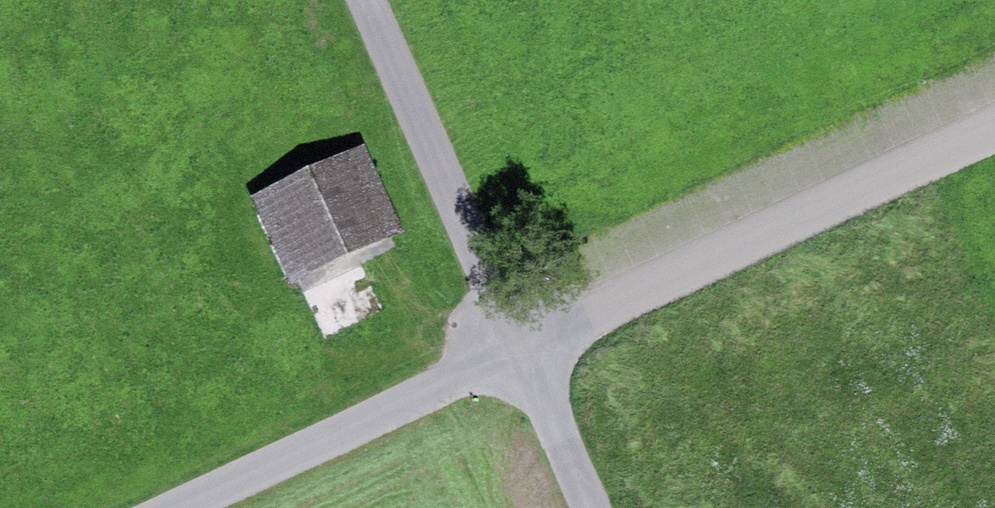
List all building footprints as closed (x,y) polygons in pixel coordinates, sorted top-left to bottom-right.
[(394,241),(352,151),(250,198),(292,289),(394,241)]
